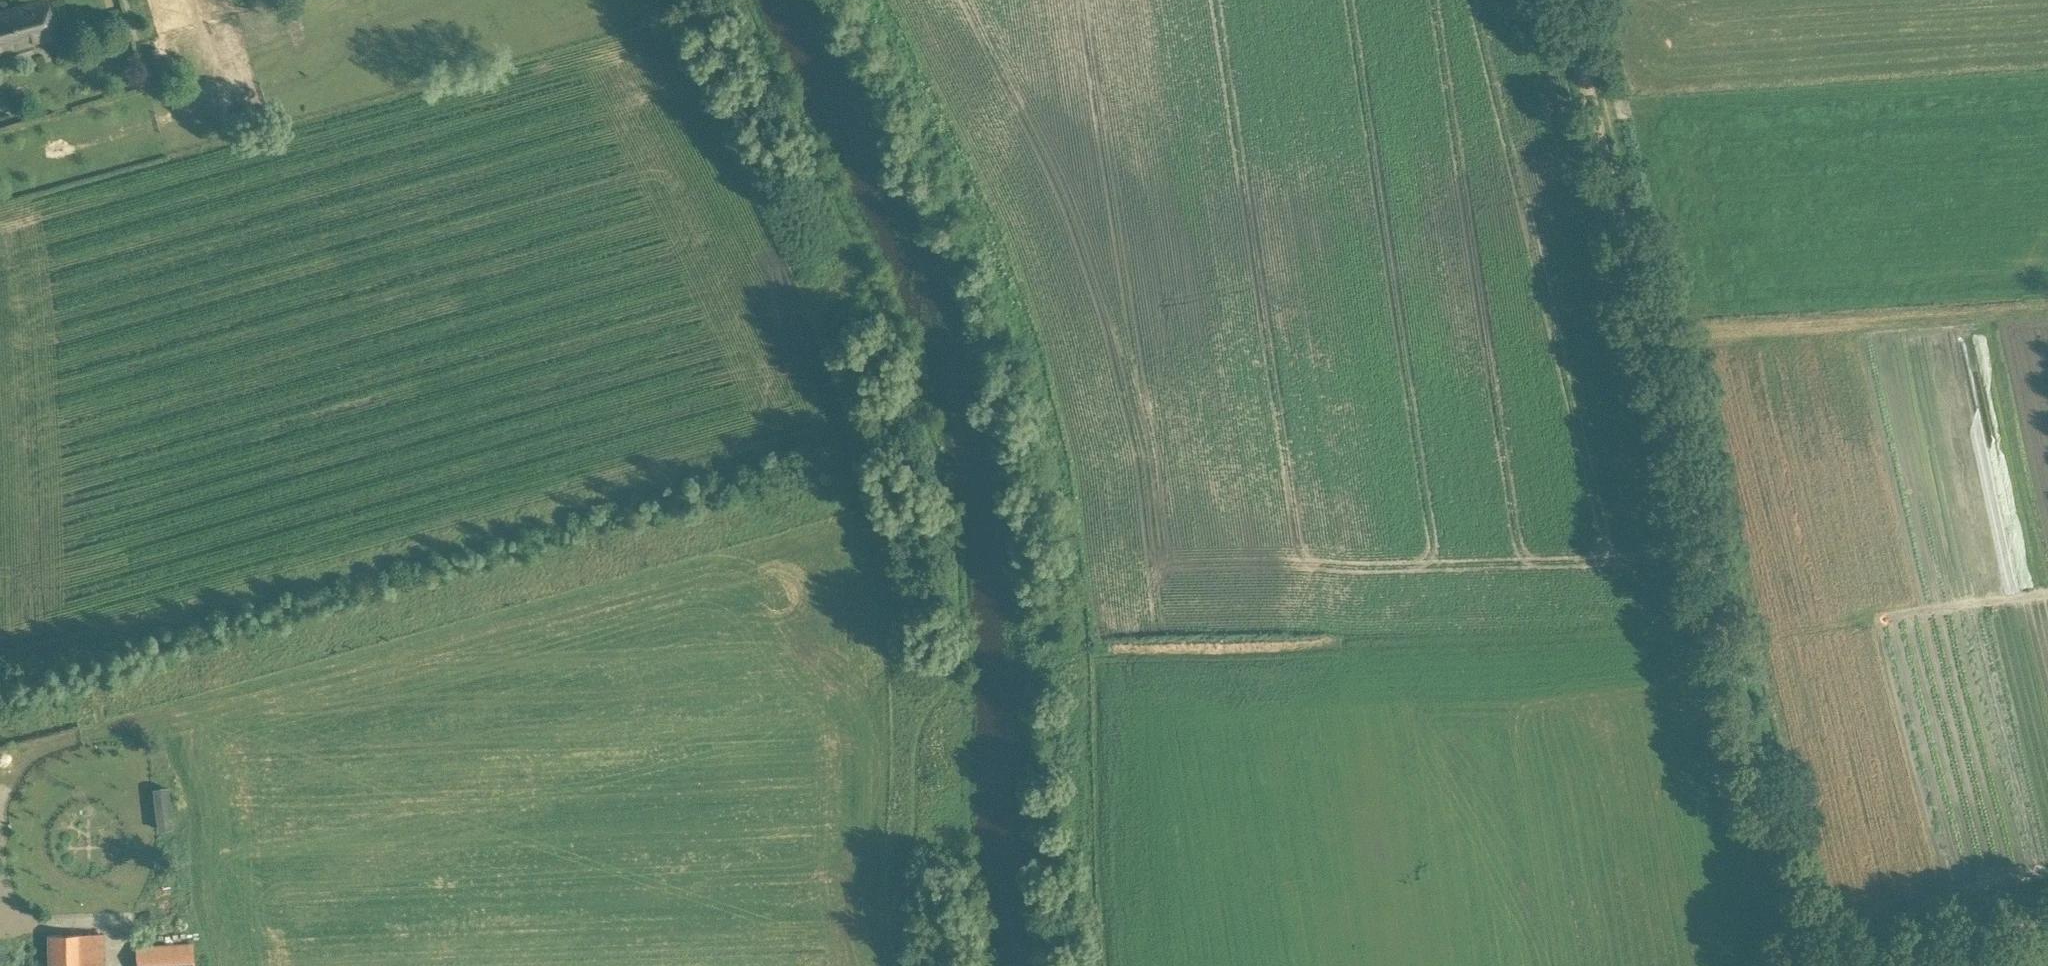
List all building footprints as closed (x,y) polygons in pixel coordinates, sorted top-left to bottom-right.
[(57,36),(47,0),(41,0),(2,11),(1,6),(0,6),(0,51),(57,36)] [(158,46),(147,49),(151,68),(163,65),(158,46)] [(102,933),(48,934),(49,965),(103,965),(102,933)] [(135,945),(136,965),(194,965),(193,942),(135,945)]
